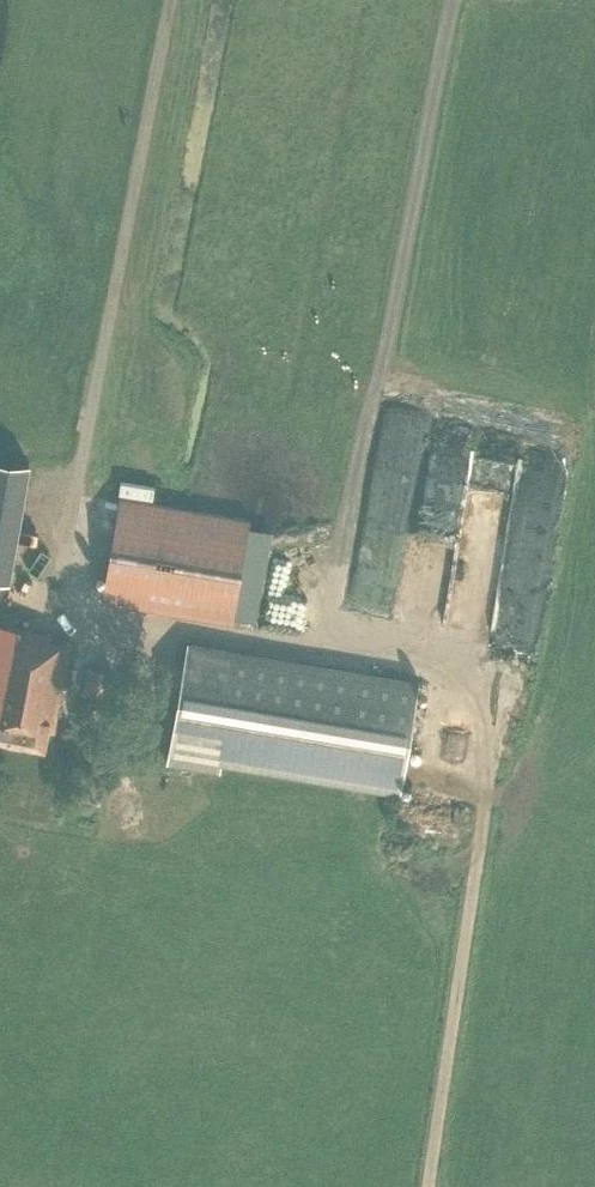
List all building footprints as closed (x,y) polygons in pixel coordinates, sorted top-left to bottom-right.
[(6,608),(32,491),(0,483),(0,607),(6,608)] [(234,623),(250,520),(120,500),(104,602),(234,623)] [(0,624),(0,743),(45,752),(49,730),(55,731),(72,643),(47,638),(48,634),(0,624)] [(420,680),(187,641),(167,764),(221,773),(222,764),(401,795),(420,680)] [(115,669),(88,663),(83,691),(109,696),(115,669)]
